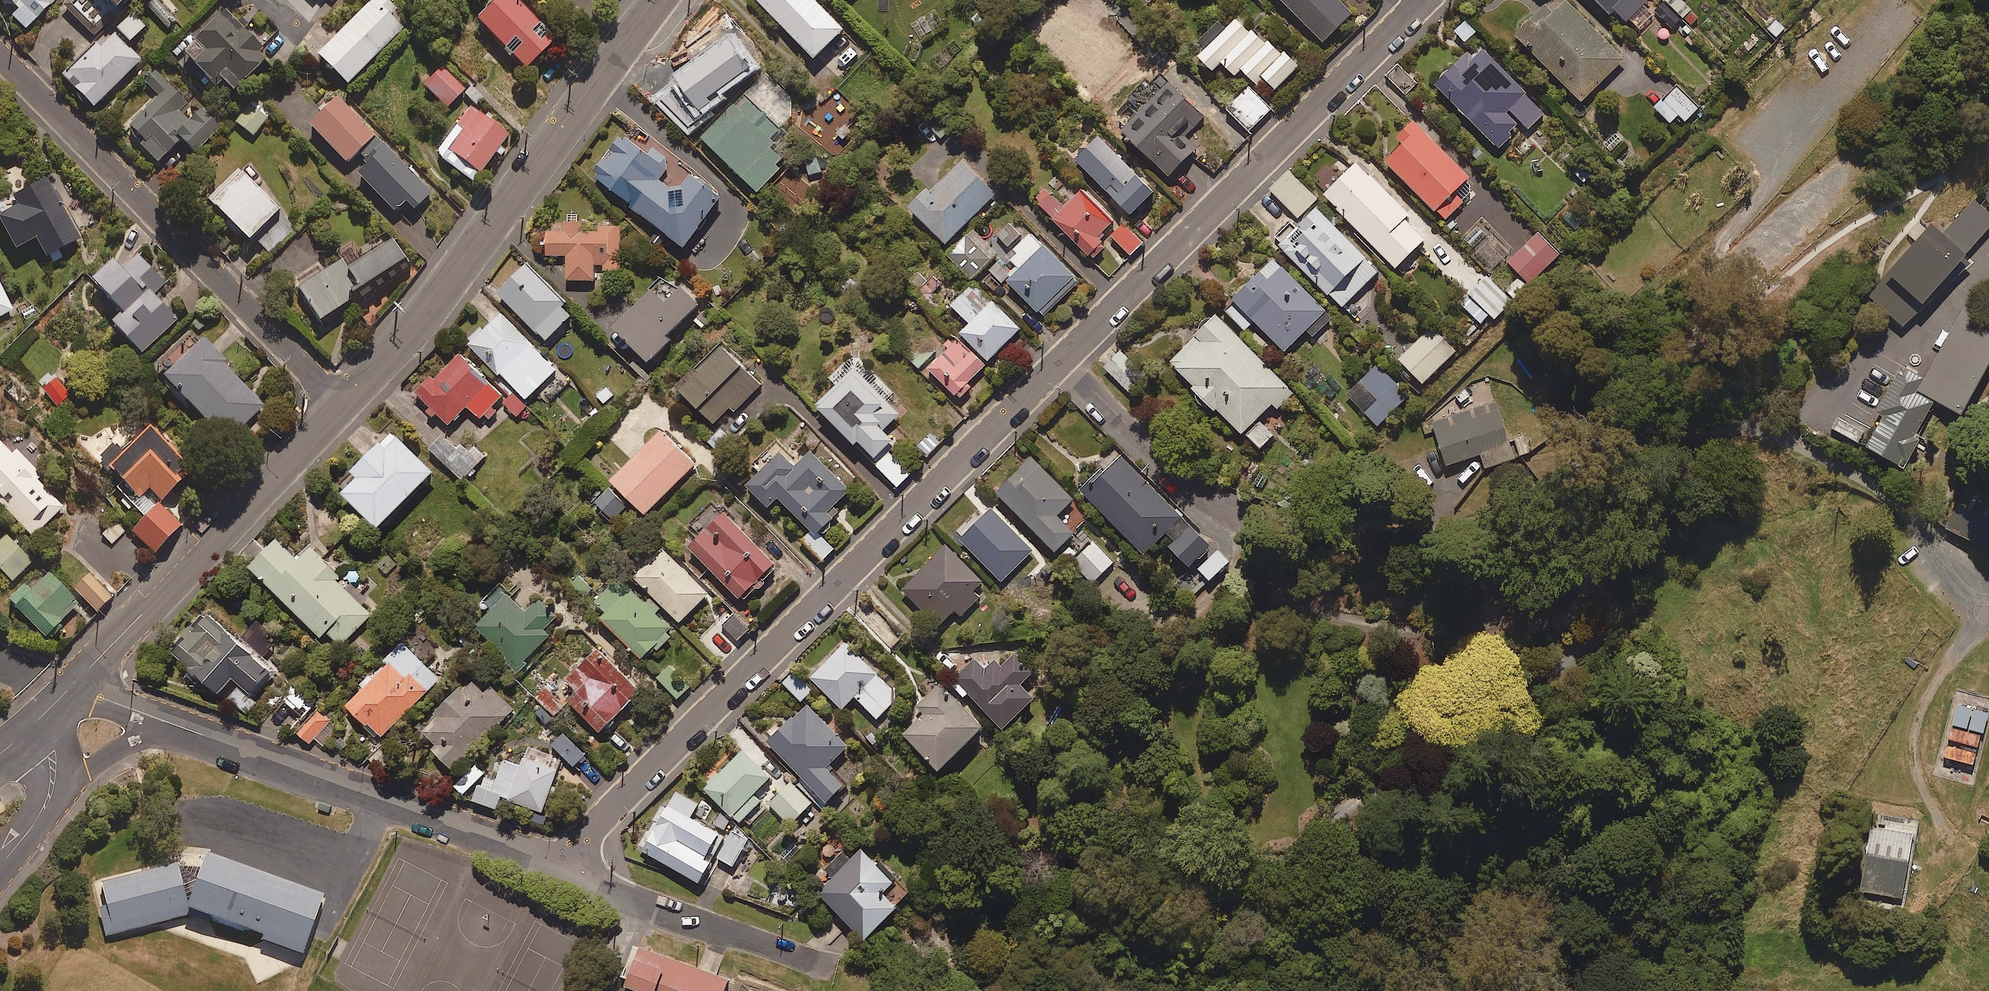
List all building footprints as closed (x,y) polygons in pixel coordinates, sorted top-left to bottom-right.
[(21,11),(14,18),(28,31),(57,0),(9,0),(21,11)] [(101,0),(82,0),(74,9),(97,29),(113,10),(101,0)] [(131,0),(111,0),(122,10),(131,0)] [(317,16),(332,0),(300,0),(317,16)] [(383,0),(374,0),(315,61),(345,90),(401,32),(388,20),(395,12),(383,0)] [(475,26),(523,75),(554,46),(510,0),(502,0),(475,26)] [(808,0),(750,0),(820,71),(849,43),(808,0)] [(1335,0),(1280,0),(1324,45),(1352,17),(1335,0)] [(1652,0),(1594,0),(1612,18),(1617,13),(1627,24),(1652,0)] [(1689,13),(1676,1),(1660,17),(1673,29),(1689,13)] [(1554,18),(1546,11),(1535,22),(1527,24),(1523,33),(1518,38),(1582,104),(1625,62),(1568,4),(1554,18)] [(273,58),(225,12),(207,31),(211,34),(200,45),(188,58),(219,88),(225,82),(238,95),(273,58)] [(146,29),(134,16),(118,31),(131,44),(146,29)] [(1269,43),(1267,46),(1252,32),(1251,34),(1235,20),(1224,31),(1219,26),(1201,45),(1208,52),(1199,61),(1214,75),(1222,66),(1235,78),(1241,72),(1257,87),(1263,81),(1275,93),(1298,68),(1269,43)] [(109,30),(63,78),(96,108),(141,60),(109,30)] [(1545,116),(1478,47),(1437,88),(1500,151),(1512,140),(1509,137),(1520,126),(1527,134),(1545,116)] [(737,82),(700,54),(665,103),(702,130),(737,82)] [(1126,104),(1138,115),(1121,134),(1171,180),(1198,151),(1185,140),(1207,117),(1157,70),(1126,104)] [(190,106),(157,73),(147,84),(160,97),(129,127),(145,143),(142,146),(159,164),(183,140),(196,154),(221,129),(203,111),(190,124),(180,115),(190,106)] [(1700,111),(1667,78),(1653,92),(1662,101),(1654,108),(1671,125),(1679,117),(1686,124),(1700,111)] [(773,149),(777,145),(772,141),(792,120),(793,108),(789,97),(783,91),(769,85),(757,87),(704,142),(758,194),(780,171),(777,168),(784,160),(773,149)] [(1272,111),(1249,88),(1230,108),(1253,130),(1272,111)] [(349,165),(377,137),(340,101),(312,129),(349,165)] [(269,117),(253,104),(238,124),(254,136),(269,117)] [(494,156),(499,159),(504,151),(500,148),(507,137),(469,109),(434,157),(459,175),(472,185),(494,156)] [(1473,195),(1471,180),(1415,125),(1398,142),(1403,147),(1386,164),(1446,223),(1473,195)] [(377,137),(349,165),(412,228),(423,217),(417,212),(434,195),(377,137)] [(659,182),(671,167),(650,151),(646,157),(622,138),(591,179),(683,250),(721,201),(691,177),(676,196),(659,182)] [(1155,197),(1101,139),(1076,163),(1130,220),(1155,197)] [(909,212),(943,248),(998,196),(964,160),(909,212)] [(1409,217),(1358,166),(1325,198),(1397,271),(1426,243),(1404,221),(1409,217)] [(1317,200),(1288,172),(1270,191),(1299,219),(1317,200)] [(212,202),(253,244),(257,240),(270,253),(295,228),(241,173),(212,202)] [(82,241),(48,182),(15,201),(19,208),(1,218),(20,253),(39,242),(49,260),(82,241)] [(1043,188),(1032,199),(1093,263),(1108,249),(1099,240),(1117,223),(1086,191),(1065,211),(1043,188)] [(1868,294),(1902,324),(1988,228),(1988,212),(1973,198),(1942,233),(1931,224),(1868,294)] [(1380,275),(1316,211),(1297,230),(1291,224),(1273,241),(1352,320),(1377,295),(1369,287),(1380,275)] [(582,233),(582,223),(564,223),(565,233),(546,233),(547,258),(565,258),(565,285),(595,285),(595,267),(604,267),(604,274),(622,274),(622,226),(596,226),(597,232),(582,233)] [(1008,225),(987,244),(975,230),(946,257),(970,283),(1020,237),(1008,225)] [(1143,245),(1124,226),(1111,238),(1130,258),(1143,245)] [(1560,256),(1538,234),(1508,265),(1530,287),(1560,256)] [(1005,283),(1041,319),(1077,283),(1031,236),(1015,252),(1017,254),(1009,262),(1018,271),(1005,283)] [(408,264),(392,240),(360,262),(354,254),(310,285),(301,291),(323,323),(408,264)] [(166,284),(140,257),(124,272),(116,264),(96,284),(127,315),(115,326),(144,356),(179,321),(154,295),(166,284)] [(1333,320),(1274,262),(1225,312),(1245,332),(1254,324),(1285,355),(1307,333),(1314,339),(1333,320)] [(565,304),(526,267),(497,297),(546,344),(571,318),(561,309),(565,304)] [(933,278),(928,283),(918,273),(904,287),(937,320),(947,311),(932,296),(942,286),(933,278)] [(697,307),(665,278),(613,335),(648,367),(670,343),(667,341),(697,307)] [(1513,304),(1487,279),(1461,306),(1481,325),(1490,316),(1496,322),(1513,304)] [(0,284),(0,319),(14,312),(0,284)] [(960,338),(989,364),(1020,331),(970,285),(949,307),(970,327),(960,338)] [(1863,448),(1902,469),(1917,441),(1912,439),(1933,399),(1961,413),(1988,360),(1988,322),(1961,307),(1925,376),(1899,362),(1872,414),(1880,418),(1863,448)] [(558,369),(500,315),(484,332),(481,329),(466,346),(526,402),(558,369)] [(1217,318),(1169,366),(1193,390),(1190,393),(1215,417),(1218,414),(1258,453),(1274,436),(1260,422),(1274,408),(1280,414),(1297,396),(1217,318)] [(986,368),(955,340),(953,343),(940,330),(929,342),(941,354),(926,370),(959,403),(971,390),(967,387),(986,368)] [(1456,354),(1432,330),(1399,363),(1423,387),(1456,354)] [(267,408),(208,344),(168,381),(228,444),(267,408)] [(920,371),(932,357),(920,347),(908,361),(920,371)] [(760,388),(722,350),(678,394),(713,428),(730,410),(734,414),(760,388)] [(502,399),(455,354),(416,395),(449,427),(467,408),(485,426),(496,414),(492,410),(502,399)] [(893,396),(854,357),(832,380),(838,387),(816,410),(872,466),(894,445),(883,434),(900,417),(886,403),(893,396)] [(1408,401),(1379,368),(1349,395),(1378,428),(1408,401)] [(72,395),(58,380),(45,392),(58,407),(72,395)] [(1515,461),(1495,401),(1433,422),(1449,469),(1482,457),(1487,471),(1515,461)] [(195,474),(150,429),(120,459),(114,453),(104,462),(141,500),(151,490),(165,504),(195,474)] [(695,468),(662,433),(610,484),(644,518),(695,468)] [(1524,434),(1512,438),(1519,459),(1531,455),(1524,434)] [(433,476),(392,436),(352,477),(357,482),(341,498),(377,533),(433,476)] [(457,451),(441,436),(427,450),(462,484),(487,457),(476,446),(469,453),(462,446),(457,451)] [(6,441),(0,446),(0,504),(35,538),(64,508),(38,482),(42,477),(6,441)] [(837,508),(842,513),(854,501),(810,456),(794,471),(781,458),(749,490),(769,510),(778,501),(814,539),(833,521),(828,516),(837,508)] [(911,476),(891,456),(877,469),(897,490),(911,476)] [(1033,460),(997,496),(1056,556),(1076,537),(1058,519),(1075,502),(1033,460)] [(1101,472),(1080,492),(1145,559),(1162,542),(1192,573),(1213,554),(1121,460),(1105,476),(1101,472)] [(1968,487),(1946,531),(1988,552),(1988,497),(1968,487)] [(627,508),(610,489),(594,504),(612,522),(627,508)] [(990,505),(955,538),(1012,600),(1033,580),(1023,569),(1037,556),(990,505)] [(184,530),(162,508),(133,536),(155,558),(166,548),(184,530)] [(762,579),(775,567),(725,517),(690,552),(739,602),(751,590),(756,596),(768,584),(762,579)] [(8,538),(0,546),(0,569),(14,583),(33,564),(8,538)] [(835,551),(822,539),(811,551),(824,563),(835,551)] [(1115,563),(1093,542),(1072,563),(1095,585),(1115,563)] [(371,618),(363,610),(369,604),(343,578),(339,581),(310,552),(297,564),(277,544),(250,571),(320,640),(326,635),(340,649),(371,618)] [(974,594),(984,583),(946,547),(903,592),(941,629),(956,613),(961,619),(980,600),(974,594)] [(709,598),(669,551),(638,579),(678,625),(709,598)] [(1218,552),(1197,572),(1210,585),(1231,565),(1218,552)] [(9,602),(51,643),(67,627),(63,624),(81,606),(49,576),(31,594),(24,587),(9,602)] [(113,599),(89,578),(76,593),(100,614),(113,599)] [(658,654),(672,640),(668,635),(672,631),(657,616),(661,612),(647,599),(643,603),(621,580),(596,605),(608,617),(600,625),(639,664),(654,649),(658,654)] [(518,675),(528,665),(526,663),(551,639),(544,632),(558,618),(540,600),(525,616),(502,593),(494,601),(499,606),(474,630),(518,675)] [(272,678),(205,614),(167,654),(216,701),(234,682),(252,699),(272,678)] [(749,632),(735,616),(722,628),(737,643),(749,632)] [(877,722),(899,700),(846,646),(810,682),(842,713),(855,700),(877,722)] [(439,682),(404,648),(344,709),(379,743),(439,682)] [(641,696),(597,651),(566,682),(578,695),(567,706),(599,738),(641,696)] [(969,697),(1003,734),(1035,704),(1021,688),(1034,675),(1016,656),(999,671),(983,654),(950,685),(964,701),(969,697)] [(811,694),(793,677),(783,687),(801,704),(811,694)] [(470,680),(433,717),(437,721),(431,727),(441,738),(436,743),(444,751),(437,758),(454,775),(516,713),(483,680),(476,687),(470,680)] [(940,775),(984,731),(936,682),(910,708),(916,714),(897,732),(940,775)] [(313,708),(292,691),(282,703),(303,720),(313,708)] [(827,771),(848,751),(807,708),(768,745),(827,807),(845,790),(827,771)] [(1968,731),(1973,713),(1957,709),(1953,727),(1968,731)] [(308,749),(314,742),(324,750),(340,730),(317,712),(295,738),(308,749)] [(1973,713),(1968,731),(1984,735),(1988,718),(1973,713)] [(1982,738),(1953,731),(1950,743),(1978,751),(1982,738)] [(561,737),(552,746),(574,769),(584,760),(561,737)] [(1977,753),(1952,746),(1948,762),(1974,768),(1977,753)] [(562,760),(530,748),(522,768),(504,761),(496,782),(482,777),(472,803),(496,812),(500,800),(542,815),(562,760)] [(754,797),(770,780),(744,753),(704,792),(738,827),(761,804),(754,797)] [(810,804),(789,783),(768,805),(790,825),(810,804)] [(698,806),(673,791),(638,852),(699,887),(726,839),(691,820),(698,806)] [(1864,896),(1905,901),(1913,836),(1872,831),(1864,896)] [(717,860),(734,869),(748,842),(732,833),(717,860)] [(879,870),(862,853),(851,863),(843,855),(825,873),(833,881),(818,897),(866,944),(897,914),(894,911),(911,894),(883,866),(879,870)] [(264,942),(306,956),(314,933),(327,896),(210,855),(205,868),(179,864),(103,884),(108,907),(100,909),(106,938),(189,916),(211,923),(213,918),(266,937),(264,942)] [(646,950),(631,990),(733,990),(736,983),(646,950)]
